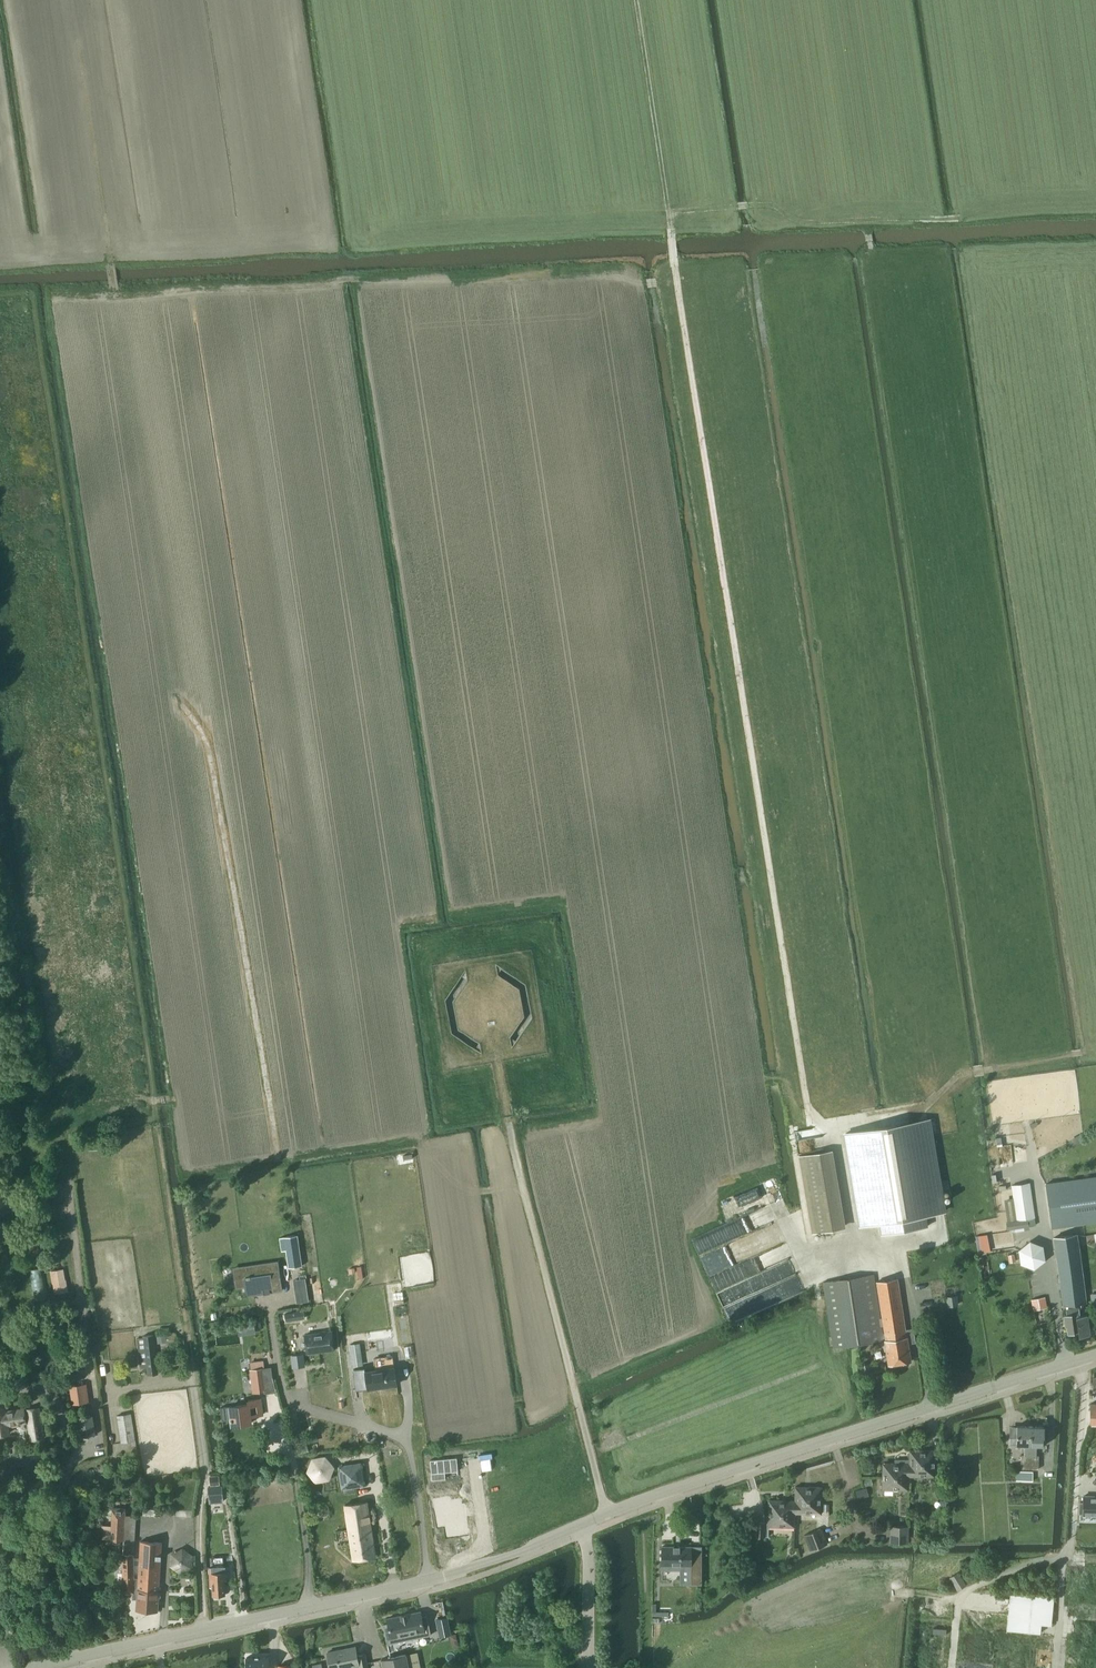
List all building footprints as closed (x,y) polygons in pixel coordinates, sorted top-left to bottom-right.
[(928,1119),(845,1133),(861,1225),(879,1222),(881,1234),(927,1226),(925,1214),(944,1211),(928,1119)] [(1069,1142),(1072,1147),(1084,1140),(1081,1135),(1069,1142)] [(799,1155),(813,1233),(839,1228),(826,1150),(799,1155)] [(1046,1183),(1052,1228),(1095,1222),(1095,1176),(1046,1183)] [(1011,1185),(1017,1220),(1017,1221),(1006,1222),(1007,1229),(1028,1226),(1027,1219),(1034,1218),(1029,1182),(1011,1185)] [(986,1234),(975,1236),(978,1253),(990,1251),(986,1234)] [(1076,1234),(1054,1236),(1063,1304),(1062,1304),(1062,1305),(1067,1304),(1067,1308),(1065,1309),(1065,1313),(1064,1313),(1065,1319),(1066,1327),(1067,1333),(1077,1331),(1078,1335),(1088,1334),(1086,1313),(1087,1313),(1086,1306),(1080,1306),(1080,1303),(1085,1302),(1085,1301),(1076,1234)] [(297,1235),(279,1237),(282,1250),(286,1250),(288,1267),(302,1265),(297,1235)] [(1019,1249),(1021,1263),(1034,1268),(1045,1259),(1043,1246),(1030,1240),(1019,1249)] [(277,1261),(246,1266),(248,1276),(244,1277),(247,1295),(282,1290),(277,1261)] [(29,1269),(34,1301),(47,1299),(42,1267),(29,1269)] [(65,1279),(63,1268),(50,1271),(52,1283),(53,1283),(54,1293),(68,1291),(66,1279),(65,1279)] [(823,1281),(833,1348),(883,1341),(872,1274),(823,1281)] [(305,1278),(293,1279),(294,1286),(306,1284),(305,1278)] [(897,1278),(876,1282),(885,1340),(884,1340),(888,1365),(911,1361),(908,1343),(915,1341),(913,1328),(905,1329),(897,1278)] [(956,1295),(947,1297),(948,1305),(957,1304),(956,1295)] [(99,1331),(100,1343),(100,1344),(107,1343),(106,1334),(106,1331),(99,1331)] [(331,1331),(305,1334),(307,1353),(333,1349),(331,1331)] [(143,1337),(137,1338),(140,1367),(147,1367),(148,1374),(158,1372),(153,1334),(143,1335),(143,1337)] [(351,1352),(353,1366),(360,1365),(358,1352),(351,1352)] [(252,1368),(249,1369),(253,1392),(259,1391),(267,1390),(266,1384),(274,1383),(272,1375),(271,1366),(264,1367),(263,1361),(251,1363),(252,1368)] [(861,1366),(860,1366),(861,1375),(862,1374),(871,1373),(871,1372),(870,1364),(861,1366)] [(365,1367),(353,1369),(355,1379),(366,1378),(368,1388),(368,1389),(396,1384),(396,1383),(394,1367),(393,1365),(377,1367),(377,1369),(375,1370),(365,1371),(365,1367)] [(84,1384),(70,1386),(72,1404),(87,1401),(84,1384)] [(248,1403),(220,1407),(222,1419),(231,1418),(232,1425),(252,1422),(251,1415),(263,1413),(260,1397),(248,1399),(248,1403)] [(8,1433),(7,1424),(28,1421),(31,1439),(44,1437),(41,1423),(34,1424),(31,1408),(5,1412),(4,1406),(0,1406),(0,1434),(8,1433)] [(119,1415),(117,1415),(121,1443),(123,1443),(131,1441),(133,1451),(136,1450),(135,1441),(131,1413),(119,1415)] [(92,1414),(77,1417),(80,1437),(95,1434),(92,1414)] [(1024,1445),(1023,1455),(1030,1455),(1030,1426),(1017,1425),(1016,1437),(1009,1437),(1009,1445),(1024,1445)] [(1021,1455),(1021,1461),(1038,1462),(1038,1455),(1036,1455),(1036,1445),(1044,1445),(1044,1426),(1030,1426),(1030,1455),(1023,1455),(1021,1455)] [(909,1450),(909,1466),(909,1476),(935,1477),(936,1450),(909,1450)] [(325,1457),(313,1459),(308,1470),(316,1480),(329,1478),(333,1466),(325,1457)] [(457,1457),(430,1459),(432,1479),(445,1478),(445,1472),(458,1470),(457,1457)] [(340,1465),(339,1467),(342,1486),(344,1488),(345,1494),(355,1492),(354,1486),(362,1484),(364,1483),(361,1464),(359,1462),(340,1465)] [(909,1490),(909,1476),(909,1466),(894,1465),(894,1463),(882,1463),(882,1490),(909,1490)] [(1016,1471),(1016,1480),(1032,1481),(1033,1471),(1016,1471)] [(871,1478),(863,1480),(865,1486),(873,1484),(871,1478)] [(221,1485),(208,1486),(209,1498),(222,1497),(221,1485)] [(795,1486),(795,1502),(795,1512),(821,1513),(822,1486),(795,1486)] [(856,1490),(858,1498),(869,1495),(867,1486),(856,1490)] [(139,1498),(143,1500),(148,1491),(143,1489),(139,1498)] [(1079,1513),(1083,1513),(1083,1514),(1095,1515),(1095,1496),(1083,1496),(1083,1502),(1079,1502),(1079,1513)] [(449,1498),(435,1500),(438,1526),(446,1524),(447,1535),(447,1536),(467,1533),(467,1532),(466,1533),(462,1506),(463,1506),(463,1505),(460,1506),(459,1500),(450,1502),(449,1498)] [(795,1512),(795,1502),(780,1501),(780,1499),(768,1499),(768,1522),(755,1521),(754,1535),(768,1536),(768,1526),(795,1526),(795,1512)] [(344,1504),(353,1559),(375,1556),(367,1501),(344,1504)] [(113,1508),(111,1539),(123,1539),(125,1508),(113,1508)] [(124,1524),(135,1524),(136,1515),(125,1514),(124,1524)] [(890,1526),(890,1535),(908,1535),(908,1526),(890,1526)] [(804,1535),(808,1542),(824,1536),(821,1528),(804,1535)] [(908,1535),(890,1535),(890,1543),(908,1543),(908,1535)] [(824,1536),(808,1542),(811,1550),(827,1544),(824,1536)] [(134,1592),(133,1592),(133,1598),(137,1598),(136,1610),(157,1611),(162,1542),(140,1541),(138,1585),(134,1585),(134,1592)] [(662,1546),(662,1569),(690,1569),(690,1583),(701,1583),(701,1548),(691,1548),(691,1546),(680,1546),(680,1545),(679,1545),(679,1546),(674,1546),(674,1545),(673,1545),(673,1546),(662,1546)] [(224,1553),(225,1564),(233,1563),(231,1552),(224,1553)] [(120,1584),(120,1592),(133,1592),(134,1592),(134,1585),(134,1553),(123,1554),(123,1584),(120,1584)] [(226,1566),(210,1566),(210,1583),(210,1586),(213,1586),(213,1594),(214,1594),(217,1595),(221,1595),(224,1594),(225,1594),(224,1579),(226,1579),(226,1566)] [(958,1572),(950,1578),(957,1590),(966,1585),(958,1572)] [(1006,1630),(1040,1633),(1041,1624),(1051,1625),(1054,1597),(1010,1592),(1006,1630)] [(388,1623),(383,1624),(387,1644),(431,1634),(426,1615),(421,1616),(420,1611),(407,1614),(400,1615),(401,1615),(387,1618),(388,1623)] [(448,1625),(446,1616),(436,1619),(438,1627),(448,1625)] [(356,1645),(327,1650),(331,1667),(359,1662),(360,1667),(367,1667),(368,1667),(366,1653),(358,1655),(356,1645)] [(406,1653),(409,1667),(421,1667),(417,1651),(406,1653)] [(406,1653),(381,1658),(383,1667),(409,1667),(406,1653)] [(246,1657),(246,1667),(267,1667),(267,1657),(258,1657),(246,1657)]
